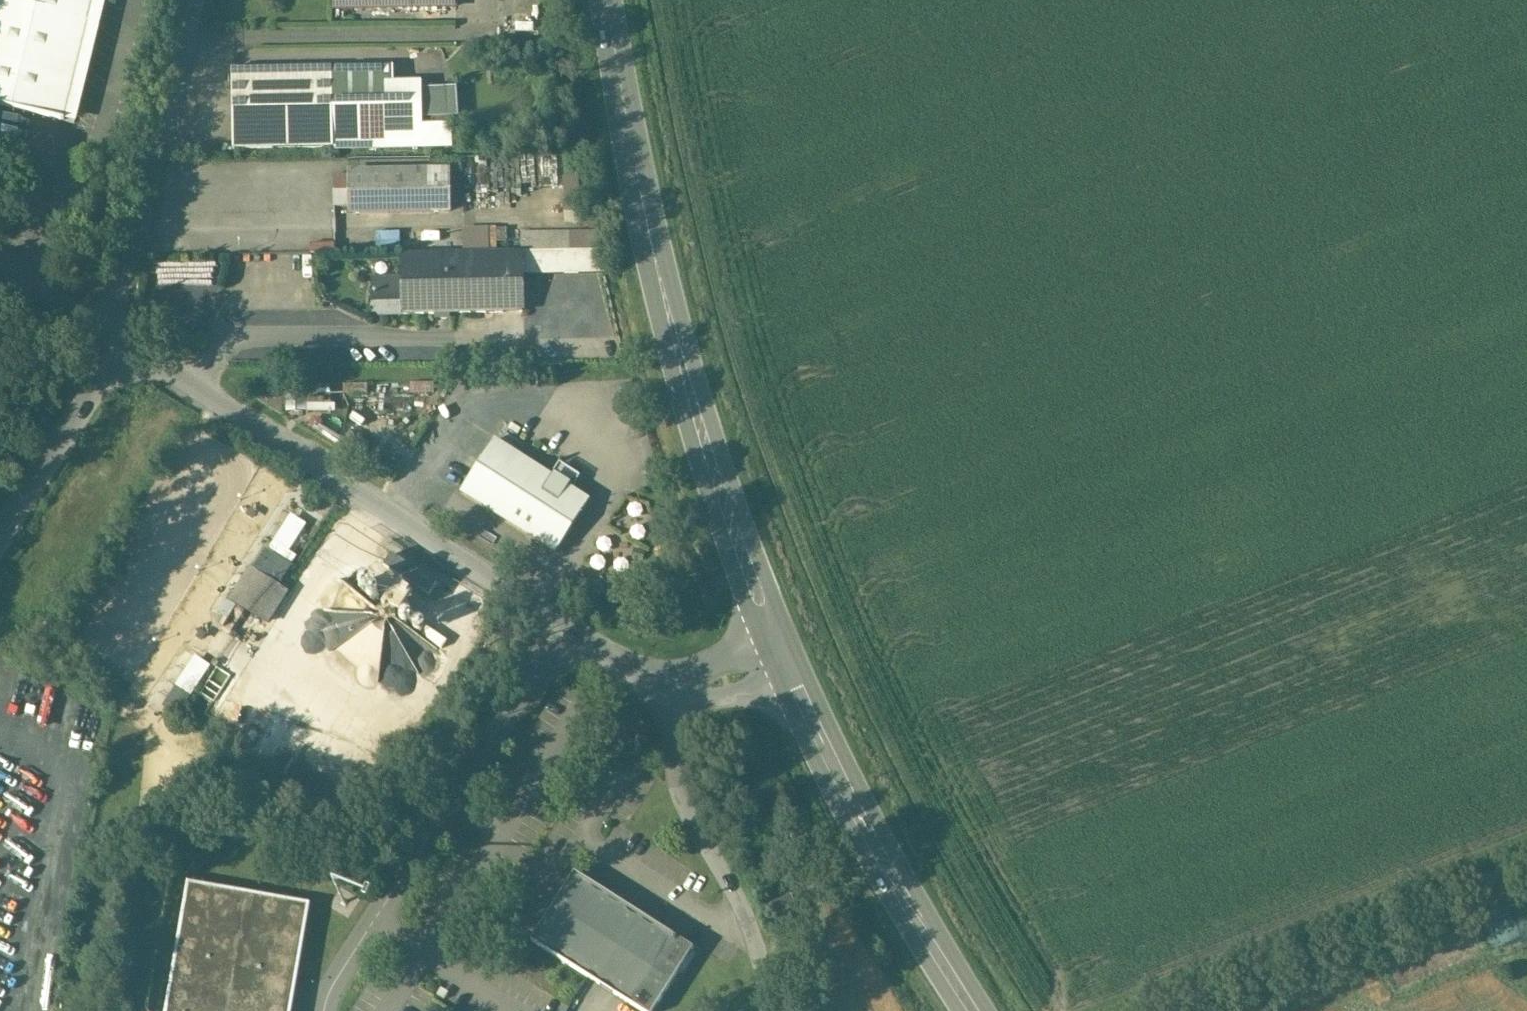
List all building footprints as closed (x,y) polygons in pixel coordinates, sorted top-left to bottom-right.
[(64,121),(69,101),(79,103),(104,0),(0,0),(0,105),(64,121)] [(334,9),(378,8),(455,7),(455,0),(334,0),(334,9)] [(332,68),(231,70),(233,150),(333,148),(332,68)] [(445,88),(420,89),(422,118),(435,117),(435,125),(447,124),(445,88)] [(449,170),(349,172),(349,191),(333,191),(333,207),(349,207),(349,213),(450,212),(449,170)] [(521,251),(441,253),(442,313),(523,311),(521,251)] [(442,313),(441,253),(401,254),(402,289),(403,314),(442,313)] [(403,314),(402,289),(375,290),(372,295),(373,311),(376,315),(403,314)] [(589,501),(494,440),(461,492),(556,553),(589,501)] [(410,567),(391,555),(383,568),(402,580),(410,567)] [(428,579),(410,567),(402,580),(420,591),(428,579)] [(251,570),(232,601),(265,621),(284,591),(251,570)] [(407,599),(395,592),(379,616),(385,621),(391,625),(407,599)] [(383,604),(384,602),(383,600),(382,598),(380,597),(378,597),(376,597),(374,598),(373,600),(373,602),(373,604),(374,606),(376,607),(378,608),(380,607),(382,606),(383,604)] [(411,623),(411,621),(410,619),(409,617),(407,616),(405,616),(403,616),(401,618),(400,619),(400,622),(400,624),(402,625),(403,626),(406,627),(408,626),(409,625),(411,623)] [(574,873),(531,942),(589,979),(640,1010),(654,1010),(693,949),(574,873)] [(190,885),(168,1010),(289,1010),(307,906),(190,885)] [(791,895),(770,904),(771,905),(776,914),(775,914),(775,915),(796,906),(791,895)]
